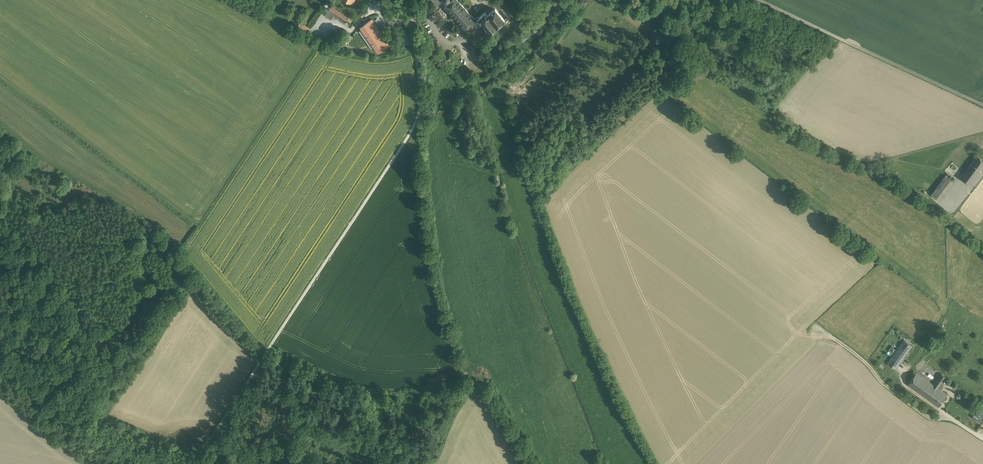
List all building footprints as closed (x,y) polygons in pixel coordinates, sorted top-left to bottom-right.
[(458,0),(452,0),(448,4),(444,7),(452,16),(454,19),(465,30),(473,23),(476,20),(475,19),(458,0)] [(551,1),(547,6),(554,10),(557,6),(551,1)] [(349,18),(331,6),(325,15),(331,20),(334,17),(344,24),(349,18)] [(506,21),(495,8),(488,14),(485,11),(478,17),(477,16),(475,19),(476,20),(473,23),(477,28),(482,23),(485,25),(484,26),(486,28),(487,27),(491,32),(491,31),(493,34),(509,21),(508,19),(506,21)] [(389,44),(372,19),(360,27),(378,52),(389,44)] [(533,24),(531,27),(541,37),(544,34),(533,24)] [(524,33),(520,38),(523,41),(528,36),(524,33)] [(481,35),(475,40),(481,46),(484,43),(482,41),(485,39),(481,35)] [(515,76),(517,80),(526,75),(523,71),(515,76)] [(976,153),(967,165),(979,173),(982,167),(982,158),(976,153)] [(967,165),(966,164),(964,167),(965,168),(960,175),(971,184),(979,173),(967,165)] [(945,174),(931,194),(941,201),(956,182),(945,174)] [(904,340),(888,362),(895,368),(912,346),(904,340)] [(934,385),(917,372),(916,372),(914,376),(908,384),(939,406),(947,394),(938,388),(946,377),(941,374),(934,385)] [(972,417),(980,423),(982,420),(982,403),(972,417)]
